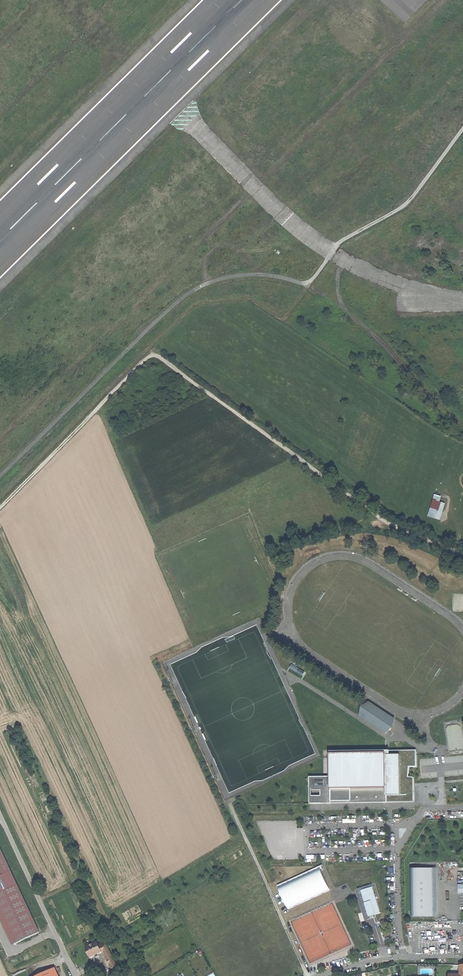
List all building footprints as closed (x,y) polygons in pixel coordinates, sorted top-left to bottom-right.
[(429,516),(441,520),(446,504),(439,502),(441,496),(436,494),(429,516)] [(293,663),(290,668),(303,676),(306,671),(293,663)] [(367,703),(365,706),(382,717),(379,722),(387,728),(393,720),(367,703)] [(384,733),(387,728),(379,722),(382,717),(365,706),(360,716),(384,733)] [(328,757),(329,776),(309,776),(309,804),(415,802),(414,778),(407,777),(408,766),(416,766),(416,755),(416,750),(328,750),(328,757)] [(291,785),(281,786),(282,795),(291,794),(291,785)] [(11,945),(39,934),(0,836),(0,917),(11,945)] [(321,866),(277,886),(289,910),(331,890),(321,866)] [(438,869),(411,870),(412,918),(438,918),(438,869)] [(373,888),(361,891),(369,918),(381,914),(373,888)] [(119,974),(104,945),(99,947),(97,945),(96,945),(94,943),(83,948),(88,958),(102,952),(104,956),(99,959),(104,968),(101,970),(103,973),(106,971),(110,969),(113,975),(116,975),(119,974)] [(462,965),(462,968),(450,968),(450,975),(462,975),(462,965)]
